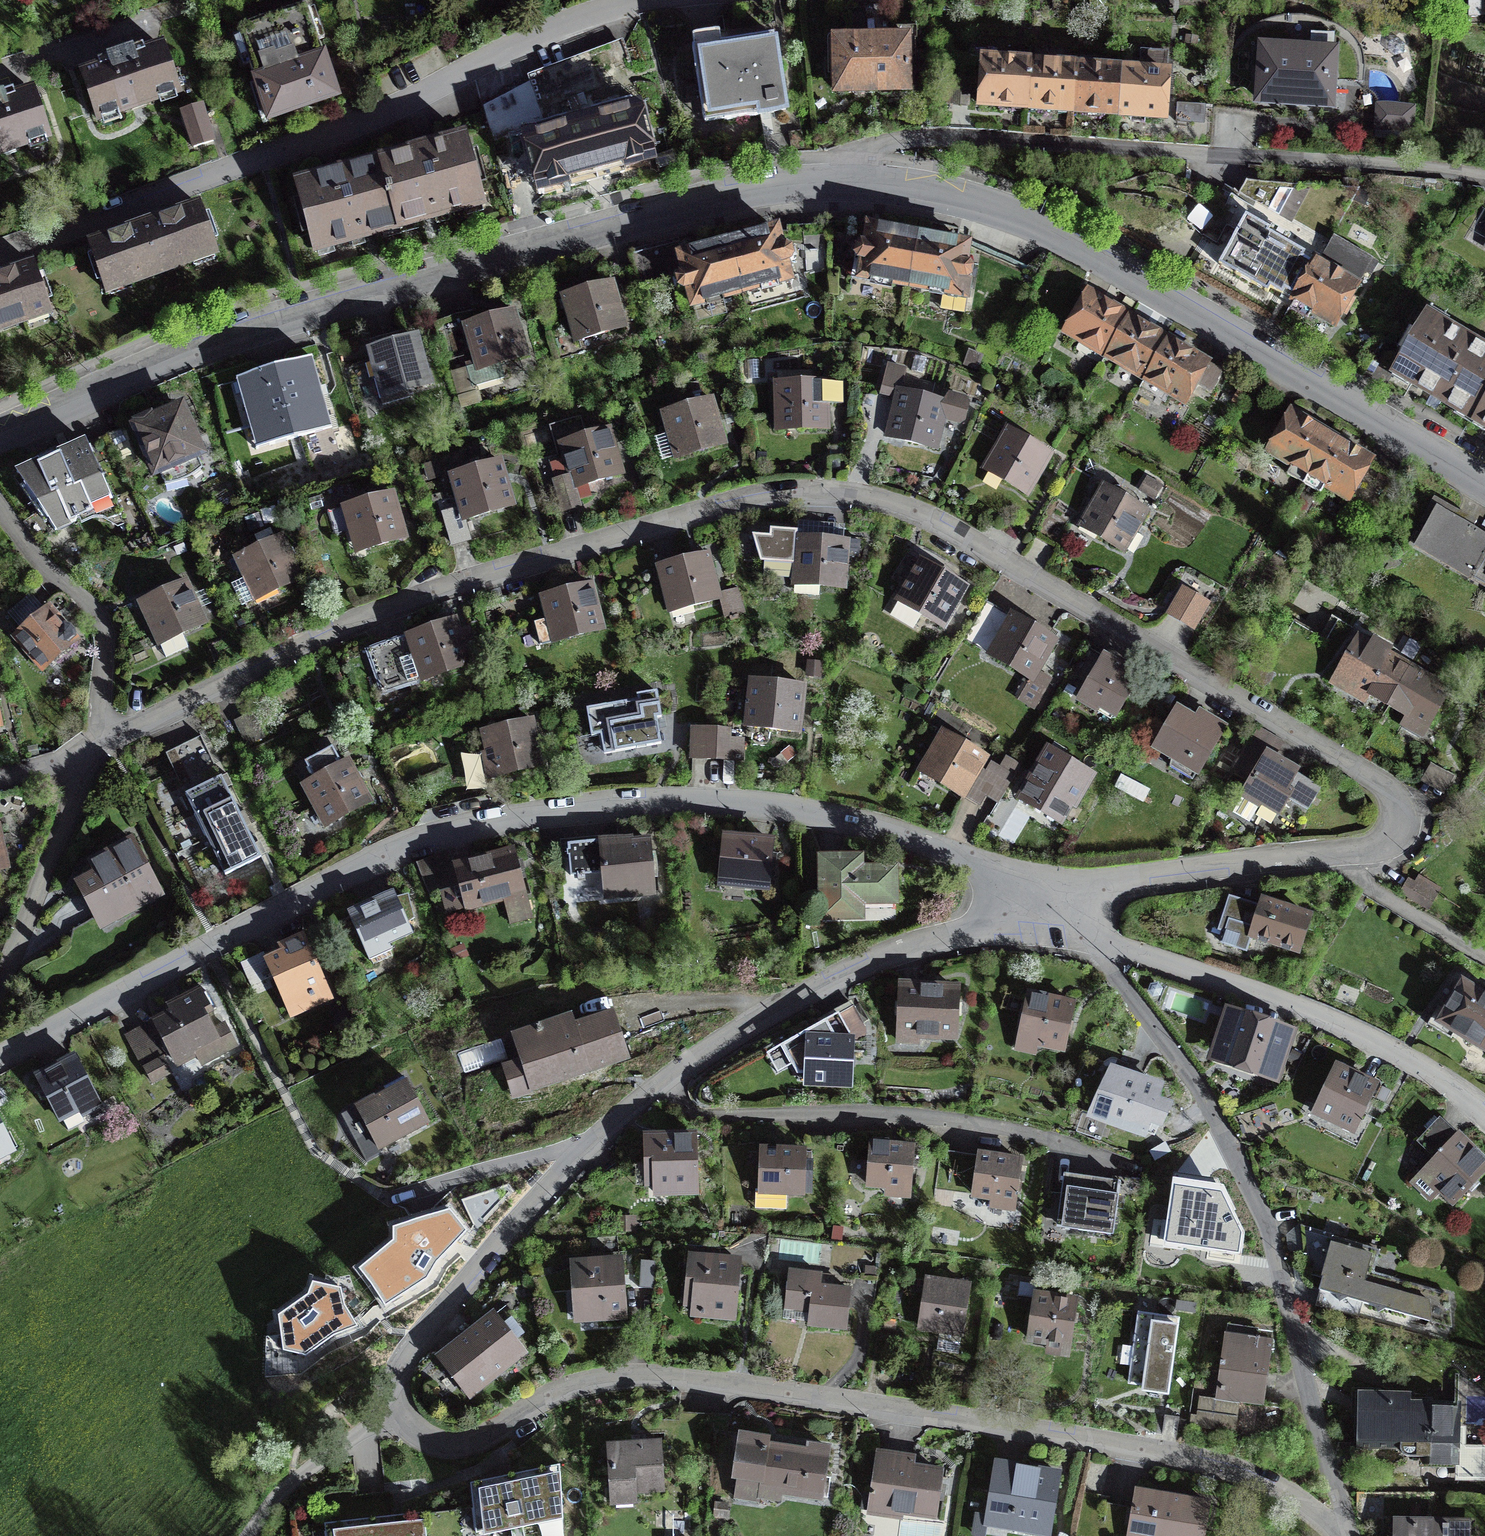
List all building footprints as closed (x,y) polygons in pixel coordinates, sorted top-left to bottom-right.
[(1054,0),(1051,35),(1076,37),(1078,0),(1062,0),(1054,0)] [(1088,19),(1115,18),(1116,0),(1090,0),(1088,19)] [(1466,24),(1484,24),(1484,0),(1466,0),(1466,24)] [(865,8),(868,40),(871,40),(884,39),(882,19),(887,19),(885,6),(865,8)] [(868,40),(865,8),(848,10),(851,40),(868,40)] [(241,33),(270,116),(336,94),(322,55),(307,11),(241,33)] [(694,41),(725,38),(724,27),(693,30),(694,41)] [(774,36),(692,48),(700,100),(720,97),(724,120),(785,110),(774,36)] [(884,39),(871,40),(872,90),(909,89),(909,39),(884,39)] [(836,90),(872,90),(871,40),(868,40),(851,40),(835,40),(835,70),(836,70),(836,90)] [(625,46),(530,81),(539,108),(635,73),(625,46)] [(178,92),(162,47),(135,57),(132,50),(107,59),(110,65),(82,75),(98,120),(141,105),(178,92)] [(1329,105),(1333,52),(1263,48),(1260,100),(1329,105)] [(1139,70),(1120,69),(1117,115),(1163,118),(1168,52),(1141,50),(1139,70)] [(1027,109),(1030,63),(984,60),(981,106),(1027,109)] [(1075,66),(1030,63),(1027,109),(1072,112),(1075,66)] [(1120,69),(1075,66),(1072,112),(1117,115),(1120,69)] [(33,92),(5,101),(3,95),(0,96),(0,154),(9,150),(48,137),(33,92)] [(1205,106),(1177,104),(1176,122),(1204,123),(1205,106)] [(202,107),(182,114),(194,147),(214,140),(202,107)] [(1411,111),(1379,108),(1377,127),(1410,130),(1411,111)] [(583,124),(595,170),(648,155),(635,110),(583,124)] [(595,170),(583,124),(530,140),(534,156),(543,185),(595,170)] [(509,134),(516,161),(534,156),(530,140),(527,129),(509,134)] [(380,159),(399,226),(482,204),(464,136),(380,159)] [(399,226),(380,159),(295,182),(314,250),(399,226)] [(1329,242),(1332,236),(1358,190),(1297,185),(1281,215),(1329,242)] [(215,250),(199,206),(139,227),(90,245),(91,246),(34,267),(47,303),(102,283),(105,290),(215,250)] [(1246,217),(1219,264),(1268,292),(1270,288),(1295,302),(1318,262),(1269,234),(1270,231),(1246,217)] [(909,285),(918,236),(869,228),(866,243),(858,242),(855,258),(864,259),(860,277),(909,285)] [(728,242),(741,291),(790,279),(777,230),(728,242)] [(918,236),(909,285),(944,291),(941,304),(965,308),(973,263),(966,262),(969,245),(918,236)] [(1329,242),(1318,262),(1295,302),(1291,308),(1308,318),(1312,312),(1335,324),(1365,272),(1370,275),(1377,262),(1332,236),(1329,242)] [(741,291),(728,242),(683,255),(679,242),(631,254),(639,284),(677,274),(681,290),(690,287),(694,304),(741,291)] [(33,265),(0,277),(0,328),(50,311),(47,303),(34,267),(33,265)] [(611,281),(562,297),(575,341),(625,326),(611,281)] [(1068,333),(1106,355),(1129,316),(1091,294),(1068,333)] [(527,354),(515,311),(465,325),(477,368),(527,354)] [(1484,400),(1484,349),(1425,314),(1392,370),(1474,418),(1484,400)] [(1129,316),(1106,355),(1145,378),(1168,339),(1129,316)] [(374,361),(370,362),(382,404),(409,397),(407,389),(428,383),(414,333),(369,345),(374,361)] [(1168,339),(1145,378),(1184,401),(1190,390),(1206,364),(1207,362),(1168,339)] [(310,358),(236,379),(256,449),(331,428),(310,358)] [(1222,374),(1206,364),(1190,390),(1207,400),(1222,374)] [(906,370),(890,365),(883,392),(897,396),(887,435),(936,448),(947,407),(962,411),(964,400),(951,397),(945,403),(900,391),(906,370)] [(843,382),(777,383),(777,429),(828,428),(828,403),(843,403),(843,382)] [(712,399),(664,413),(670,436),(678,434),(684,454),(724,443),(712,399)] [(1474,418),(1484,424),(1484,400),(1474,418)] [(151,416),(135,423),(155,471),(159,470),(165,482),(176,481),(188,477),(197,471),(203,465),(197,453),(200,452),(181,408),(153,420),(151,416)] [(1309,475),(1332,436),(1293,413),(1270,452),(1309,475)] [(622,472),(609,429),(560,444),(570,476),(555,480),(564,509),(579,505),(574,487),(622,472)] [(1051,454),(1007,429),(984,468),(1028,493),(1051,454)] [(1332,436),(1309,475),(1347,498),(1371,459),(1332,436)] [(105,487),(86,444),(19,474),(55,529),(88,514),(93,513),(99,512),(105,513),(110,516),(113,518),(121,515),(108,486),(105,487)] [(498,460),(450,474),(459,507),(442,511),(451,542),(470,537),(465,518),(510,505),(498,460)] [(1150,495),(1156,485),(1148,480),(1142,490),(1150,495)] [(1147,512),(1104,486),(1080,524),(1123,551),(1147,512)] [(350,530),(356,550),(405,536),(392,493),(328,511),(335,534),(350,530)] [(1474,529),(1478,522),(1435,497),(1414,533),(1476,569),(1478,565),(1484,569),(1484,535),(1474,529)] [(797,530),(770,528),(769,536),(752,534),(760,561),(793,564),(792,578),(794,578),(794,583),(844,587),(848,541),(797,538),(797,530)] [(282,536),(233,559),(253,600),(301,578),(282,536)] [(670,611),(720,598),(718,593),(709,554),(677,562),(676,559),(658,563),(670,611)] [(942,627),(966,587),(921,561),(898,600),(942,627)] [(186,581),(140,603),(160,644),(160,643),(167,657),(188,647),(182,633),(205,623),(186,581)] [(592,584),(543,597),(549,618),(535,622),(541,644),(603,628),(592,584)] [(1209,603),(1183,587),(1167,613),(1193,629),(1209,603)] [(740,588),(718,593),(720,598),(724,617),(730,615),(731,619),(740,617),(739,612),(745,611),(740,588)] [(1038,671),(1056,640),(1013,614),(1012,615),(986,600),(963,639),(1029,677),(1017,697),(1034,707),(1051,679),(1038,671)] [(39,616),(16,635),(33,655),(33,660),(36,664),(41,665),(44,668),(76,640),(73,637),(73,631),(70,628),(65,627),(55,615),(57,613),(52,607),(50,609),(47,608),(46,606),(36,614),(39,616)] [(1294,621),(1283,639),(1334,668),(1356,629),(1338,618),(1326,639),(1294,621)] [(470,662),(455,619),(439,625),(438,624),(406,635),(408,642),(369,655),(382,693),(470,662)] [(1368,649),(1355,641),(1336,675),(1388,705),(1410,668),(1387,655),(1391,649),(1374,639),(1368,649)] [(1089,648),(1062,693),(1078,703),(1081,698),(1098,708),(1100,704),(1117,714),(1135,684),(1130,682),(1134,675),(1089,648)] [(822,660),(806,660),(806,676),(822,677),(822,660)] [(1432,681),(1410,668),(1388,705),(1427,728),(1447,695),(1438,690),(1441,684),(1432,679),(1432,681)] [(802,706),(804,685),(752,680),(747,726),(799,732),(802,706)] [(638,700),(587,709),(592,736),(601,734),(605,753),(661,743),(657,718),(662,717),(657,692),(637,695),(638,700)] [(1197,719),(1178,708),(1156,747),(1172,756),(1171,766),(1193,779),(1198,771),(1199,772),(1225,728),(1200,714),(1197,719)] [(252,713),(237,720),(249,744),(263,737),(252,713)] [(532,719),(483,731),(488,753),(483,754),(488,777),(543,764),(532,719)] [(708,758),(710,728),(693,727),(692,757),(708,758)] [(710,728),(708,758),(725,759),(726,729),(710,728)] [(987,757),(944,731),(920,770),(938,781),(963,796),(964,795),(980,769),(987,757)] [(165,753),(179,781),(215,763),(202,735),(165,753)] [(1296,771),(1250,743),(1237,765),(1254,775),(1233,810),(1248,820),(1258,805),(1259,806),(1262,801),(1279,812),(1289,796),(1307,807),(1318,789),(1294,775),(1296,771)] [(314,779),(304,785),(326,825),(370,801),(348,761),(342,764),(332,747),(305,762),(314,779)] [(1093,775),(1050,749),(1021,796),(1042,809),(1044,805),(1064,817),(1072,802),(1075,804),(1093,775)] [(1020,765),(1007,758),(1001,768),(992,763),(986,773),(980,769),(964,795),(973,800),(980,804),(986,794),(999,801),(1010,781),(1020,765)] [(1453,777),(1430,764),(1421,780),(1443,794),(1453,777)] [(221,777),(186,794),(206,834),(241,817),(221,777)] [(261,857),(241,817),(206,834),(225,874),(261,857)] [(767,887),(772,842),(725,837),(722,878),(744,880),(744,885),(767,887)] [(653,892),(649,841),(631,842),(631,839),(601,842),(601,841),(568,844),(571,875),(604,872),(606,896),(653,892)] [(78,884),(96,919),(118,907),(122,913),(162,892),(134,840),(89,863),(95,874),(78,884)] [(511,922),(531,917),(514,852),(456,867),(464,900),(482,895),(484,902),(505,897),(511,922)] [(856,859),(823,859),(823,916),(861,916),(861,901),(894,901),(894,869),(856,870),(856,859)] [(1439,889),(1419,877),(1415,883),(1410,880),(1402,893),(1427,908),(1439,889)] [(400,904),(393,890),(347,911),(367,953),(413,932),(408,922),(416,917),(412,901),(400,904)] [(1299,950),(1310,917),(1260,900),(1257,909),(1235,902),(1232,912),(1226,910),(1223,919),(1229,921),(1222,942),(1246,950),(1251,935),(1299,950)] [(268,960),(293,1015),(318,1003),(310,986),(322,981),(302,937),(281,947),(284,953),(268,960)] [(1463,982),(1439,1020),(1433,1017),(1428,1024),(1450,1037),(1454,1031),(1484,1050),(1484,995),(1463,982)] [(954,1035),(956,989),(903,986),(900,1032),(954,1035)] [(195,998),(193,994),(170,1006),(173,1012),(127,1037),(144,1068),(152,1082),(170,1072),(163,1058),(172,1053),(178,1064),(196,1055),(201,1064),(235,1046),(224,1025),(213,1031),(203,1014),(213,1008),(214,1009),(216,1008),(207,992),(195,998)] [(41,999),(34,993),(28,999),(36,1005),(41,999)] [(1073,1005),(1030,996),(1020,1037),(1063,1047),(1073,1005)] [(850,1040),(850,1034),(839,1012),(825,1020),(781,1045),(798,1073),(808,1073),(808,1082),(849,1084),(851,1040),(850,1040)] [(515,1036),(523,1060),(504,1067),(513,1093),(627,1055),(613,1014),(575,1026),(572,1017),(515,1036)] [(1255,1026),(1232,1018),(1219,1054),(1272,1072),(1285,1035),(1255,1026)] [(465,1068),(508,1055),(502,1037),(460,1050),(465,1068)] [(100,1104),(75,1057),(38,1077),(60,1118),(62,1117),(68,1129),(85,1120),(82,1114),(100,1104)] [(1353,1130),(1365,1107),(1376,1085),(1338,1066),(1315,1111),(1353,1130)] [(1160,1087),(1111,1070),(1091,1114),(1145,1132),(1150,1118),(1162,1123),(1169,1107),(1156,1101),(1160,1087)] [(358,1109),(379,1148),(428,1122),(407,1082),(404,1076),(384,1087),(385,1090),(387,1093),(358,1109)] [(1419,1141),(1436,1158),(1423,1172),(1455,1202),(1484,1171),(1484,1163),(1440,1119),(1419,1141)] [(13,1149),(0,1123),(0,1155),(13,1149)] [(697,1191),(695,1135),(663,1136),(663,1140),(645,1140),(646,1165),(654,1165),(655,1193),(697,1191)] [(910,1188),(913,1148),(871,1144),(868,1184),(910,1188)] [(853,1148),(805,1146),(804,1151),(804,1162),(812,1162),(811,1178),(852,1180),(853,1148)] [(811,1192),(811,1178),(812,1162),(804,1162),(804,1151),(762,1149),(760,1190),(755,1190),(755,1208),(786,1209),(787,1192),(811,1192)] [(1021,1161),(979,1155),(973,1195),(1015,1201),(1021,1161)] [(1114,1235),(1121,1182),(1100,1179),(1070,1175),(1063,1228),(1114,1235)] [(1242,1234),(1221,1193),(1174,1186),(1166,1243),(1239,1255),(1242,1234)] [(369,1283),(385,1306),(428,1278),(437,1263),(444,1256),(467,1231),(450,1209),(423,1218),(393,1227),(392,1240),(359,1269),(369,1283)] [(632,1219),(620,1220),(621,1230),(633,1229),(632,1219)] [(1371,1273),(1377,1252),(1305,1231),(1310,1274),(1323,1278),(1320,1290),(1451,1327),(1448,1296),(1371,1273)] [(739,1265),(712,1263),(713,1248),(686,1245),(685,1260),(689,1260),(686,1284),(695,1285),(692,1313),(734,1317),(739,1265)] [(621,1260),(588,1262),(589,1266),(572,1267),(574,1291),(582,1291),(584,1319),(626,1316),(621,1260)] [(640,1288),(654,1289),(656,1261),(641,1260),(640,1288)] [(1305,1271),(1294,1268),(1295,1279),(1306,1282),(1305,1271)] [(836,1276),(790,1271),(786,1308),(811,1311),(809,1324),(846,1328),(850,1289),(834,1288),(836,1276)] [(968,1286),(928,1280),(921,1327),(940,1330),(937,1350),(958,1353),(968,1286)] [(345,1305),(341,1288),(312,1282),(308,1294),(278,1316),(283,1351),(306,1357),(327,1341),(335,1336),(358,1326),(345,1305)] [(1036,1294),(1029,1339),(1069,1344),(1072,1322),(1076,1301),(1036,1294)] [(1167,1394),(1178,1319),(1139,1313),(1129,1383),(1144,1385),(1143,1390),(1167,1394)] [(493,1314),(461,1340),(462,1341),(458,1345),(455,1348),(452,1352),(450,1356),(448,1361),(447,1367),(471,1396),(525,1352),(514,1340),(522,1333),(510,1319),(502,1326),(493,1314)] [(1264,1401),(1271,1344),(1256,1342),(1257,1329),(1227,1325),(1217,1400),(1199,1397),(1195,1425),(1235,1431),(1235,1424),(1239,1398),(1264,1401)] [(1459,1446),(1459,1409),(1428,1408),(1428,1402),(1410,1402),(1410,1396),(1371,1396),(1371,1414),(1359,1414),(1359,1447),(1401,1447),(1401,1449),(1401,1450),(1402,1453),(1403,1454),(1404,1455),(1406,1456),(1407,1457),(1424,1457),(1423,1462),(1459,1463),(1459,1473),(1463,1473),(1463,1475),(1468,1475),(1468,1477),(1477,1478),(1477,1475),(1484,1475),(1484,1447),(1459,1446)] [(1293,1405),(1264,1401),(1239,1398),(1235,1424),(1289,1432),(1293,1405)] [(1177,1429),(1179,1417),(1165,1415),(1163,1427),(1177,1429)] [(825,1464),(827,1448),(808,1445),(807,1452),(767,1446),(768,1440),(738,1436),(736,1452),(739,1453),(735,1475),(738,1476),(735,1501),(758,1504),(759,1495),(760,1495),(762,1482),(780,1484),(779,1491),(822,1497),(826,1465),(825,1464)] [(662,1491),(659,1441),(609,1444),(612,1494),(662,1491)] [(913,1469),(914,1460),(878,1455),(871,1502),(901,1506),(901,1508),(936,1513),(942,1473),(913,1469)] [(1050,1532),(1059,1475),(995,1464),(987,1515),(977,1514),(974,1534),(984,1535),(987,1517),(1025,1523),(1024,1528),(1050,1532)] [(471,1483),(476,1533),(510,1526),(511,1530),(540,1524),(538,1516),(562,1511),(560,1465),(504,1476),(471,1483)] [(1208,1504),(1136,1491),(1129,1535),(1203,1535),(1208,1504)] [(715,1503),(713,1515),(726,1516),(727,1504),(715,1503)] [(325,1523),(326,1535),(426,1535),(424,1513),(399,1516),(325,1523)] [(1394,1521),(1394,1535),(1432,1535),(1432,1522),(1394,1521)] [(1471,1523),(1432,1522),(1432,1535),(1471,1535),(1471,1523)]
